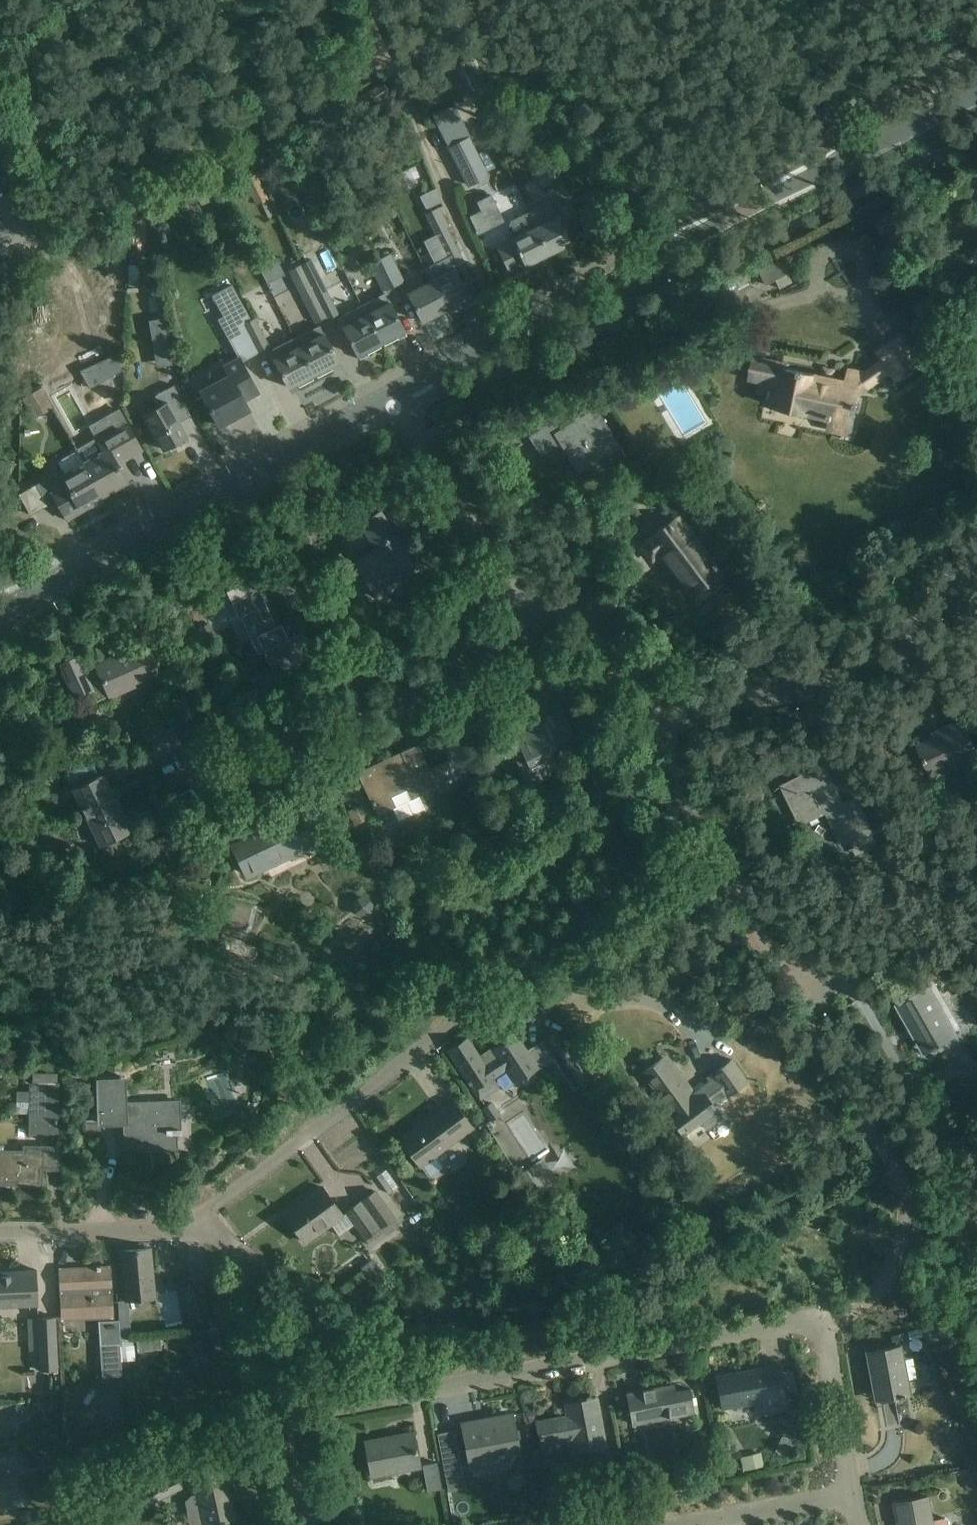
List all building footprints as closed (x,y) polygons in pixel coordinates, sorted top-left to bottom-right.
[(485,86),(472,58),(460,63),(472,91),(485,86)] [(433,116),(442,135),(469,187),(489,176),(463,125),(454,105),(433,116)] [(404,175),(412,187),(425,178),(416,166),(404,175)] [(536,173),(543,188),(558,181),(551,166),(536,173)] [(324,195),(318,183),(305,190),(311,202),(324,195)] [(435,188),(421,195),(427,208),(441,201),(435,188)] [(477,200),(484,214),(499,206),(491,193),(477,200)] [(595,195),(584,200),(593,218),(603,213),(595,195)] [(537,226),(550,253),(572,242),(566,229),(580,222),(571,204),(568,199),(550,208),(554,217),(537,226)] [(448,226),(439,207),(432,210),(426,214),(448,256),(425,268),(431,281),(446,309),(448,314),(472,301),(453,264),(463,260),(454,242),(446,227),(448,226)] [(550,253),(537,226),(529,211),(519,216),(511,221),(508,230),(512,238),(513,240),(499,246),(510,269),(524,262),(525,265),(550,253)] [(879,232),(884,233),(890,231),(892,225),(889,220),(883,218),(878,221),(876,227),(879,232)] [(377,255),(379,258),(380,258),(394,285),(404,280),(390,252),(388,249),(377,255)] [(401,299),(394,285),(380,258),(379,258),(369,263),(384,292),(361,304),(382,342),(396,335),(399,339),(407,335),(398,317),(392,304),(401,299)] [(311,259),(301,264),(326,316),(328,319),(338,313),(311,259)] [(759,270),(766,284),(775,280),(780,289),(793,282),(781,259),(759,270)] [(123,266),(126,288),(140,286),(137,264),(123,266)] [(326,316),(301,264),(290,270),(315,321),(326,316)] [(423,321),(446,309),(431,281),(410,292),(409,292),(408,292),(423,321)] [(231,286),(216,294),(227,315),(218,319),(239,357),(242,361),(259,352),(244,323),(250,320),(231,286)] [(382,342),(361,304),(338,315),(351,341),(360,359),(369,354),(367,350),(382,342)] [(150,318),(151,364),(165,363),(164,318),(150,318)] [(250,320),(244,323),(259,352),(269,346),(255,318),(250,320)] [(339,361),(330,343),(320,324),(295,337),(314,374),(339,361)] [(884,359),(876,365),(884,376),(892,370),(898,379),(923,361),(903,333),(878,351),(884,359)] [(314,374),(295,337),(270,350),(289,387),(314,374)] [(757,356),(752,378),(773,383),(769,405),(784,408),(786,412),(799,415),(803,412),(834,419),(832,428),(852,432),(862,385),(869,386),(876,382),(868,370),(867,371),(850,367),(847,380),(788,368),(789,363),(757,356)] [(112,357),(92,366),(100,380),(119,369),(112,357)] [(228,374),(200,389),(210,408),(220,425),(249,409),(244,399),(258,392),(249,374),(242,361),(239,357),(223,366),(228,374)] [(635,381),(620,390),(625,398),(640,389),(635,381)] [(158,407),(145,414),(164,449),(187,437),(179,422),(191,415),(174,385),(152,397),(158,407)] [(578,471),(620,445),(596,406),(562,428),(556,419),(529,436),(541,456),(561,444),(578,471)] [(84,459),(85,462),(86,462),(104,494),(127,481),(114,458),(123,452),(127,458),(142,450),(120,411),(105,419),(112,431),(78,450),(84,459)] [(90,501),(104,494),(86,462),(85,462),(63,475),(60,470),(36,484),(48,505),(49,504),(48,502),(56,498),(69,521),(70,520),(69,517),(91,505),(92,507),(94,507),(90,501)] [(382,511),(363,523),(379,547),(356,561),(367,580),(377,597),(420,570),(397,535),(396,536),(381,513),(382,512),(382,511)] [(692,592),(708,580),(720,571),(682,521),(670,530),(667,525),(651,537),(651,538),(641,545),(652,559),(662,552),(692,592)] [(277,626),(264,599),(259,589),(252,592),(232,602),(240,618),(243,616),(253,638),(257,636),(274,673),(313,654),(303,632),(289,638),(282,623),(277,626)] [(216,635),(209,623),(196,630),(203,642),(216,635)] [(87,676),(78,656),(61,663),(76,696),(93,689),(90,684),(103,678),(111,696),(127,689),(126,685),(159,670),(146,642),(97,664),(99,671),(87,676)] [(516,717),(508,721),(525,755),(516,760),(528,785),(546,777),(548,776),(550,773),(550,769),(550,768),(546,760),(580,744),(566,715),(573,712),(577,708),(577,702),(564,675),(560,677),(561,680),(552,684),(551,682),(550,682),(551,685),(542,689),(540,685),(539,686),(543,693),(528,700),(527,699),(526,698),(524,697),(523,697),(521,697),(509,703),(516,717)] [(919,744),(933,774),(976,753),(976,748),(972,737),(963,719),(947,727),(948,731),(919,744)] [(359,772),(380,813),(394,805),(400,818),(426,805),(419,792),(422,791),(422,792),(438,784),(441,791),(470,776),(457,748),(449,745),(447,752),(451,760),(429,769),(418,743),(401,751),(404,756),(389,764),(387,759),(360,772),(360,771),(359,772)] [(782,785),(801,824),(827,812),(843,844),(873,829),(857,796),(844,802),(826,763),(782,785)] [(101,845),(113,839),(131,830),(104,774),(74,789),(101,845)] [(17,808),(13,794),(2,798),(6,812),(17,808)] [(362,803),(349,809),(356,824),(369,818),(362,803)] [(318,835),(317,834),(308,816),(285,827),(280,817),(251,830),(253,834),(234,844),(248,874),(286,855),(284,852),(318,835)] [(854,859),(878,847),(872,836),(849,848),(854,859)] [(894,867),(891,860),(881,865),(884,872),(894,867)] [(354,902),(353,909),(358,915),(361,916),(366,916),(372,912),(372,910),(373,904),(368,898),(360,897),(354,902)] [(231,903),(218,951),(253,961),(257,945),(243,942),(252,909),(231,903)] [(919,993),(915,995),(898,1004),(925,1053),(957,1034),(930,986),(929,987),(926,981),(916,987),(917,989),(915,990),(916,992),(918,991),(919,993)] [(448,1049),(475,1089),(481,1097),(499,1085),(493,1078),(508,1068),(517,1082),(522,1079),(524,1082),(536,1074),(534,1071),(555,1057),(558,1061),(556,1062),(574,1089),(589,1079),(571,1052),(569,1053),(555,1032),(544,1040),(545,1042),(528,1053),(515,1033),(493,1048),(495,1050),(482,1059),(467,1037),(448,1049)] [(683,1135),(699,1123),(701,1122),(706,1130),(723,1117),(718,1109),(715,1104),(748,1080),(732,1059),(707,1077),(710,1080),(690,1095),(677,1077),(681,1074),(674,1064),(670,1067),(663,1058),(643,1073),(673,1114),(670,1117),(683,1135)] [(59,1136),(60,1083),(57,1084),(57,1073),(33,1073),(33,1083),(30,1083),(30,1091),(17,1091),(17,1113),(29,1113),(29,1135),(59,1136)] [(181,1132),(181,1128),(180,1101),(125,1104),(124,1080),(122,1080),(122,1076),(120,1076),(120,1080),(98,1081),(100,1123),(102,1123),(125,1122),(126,1144),(150,1143),(151,1148),(176,1147),(175,1133),(181,1132)] [(260,1106),(249,1100),(242,1112),(254,1119),(260,1106)] [(401,1138),(421,1166),(428,1175),(431,1176),(443,1167),(443,1165),(436,1154),(473,1127),(453,1100),(401,1138)] [(501,1115),(492,1102),(483,1108),(491,1121),(501,1115)] [(103,1135),(102,1123),(100,1123),(89,1123),(90,1135),(103,1135)] [(61,1145),(23,1145),(23,1150),(0,1149),(0,1182),(4,1182),(4,1185),(43,1186),(43,1169),(61,1169),(61,1145)] [(544,1160),(522,1174),(535,1194),(557,1180),(544,1160)] [(384,1168),(373,1175),(383,1192),(395,1185),(384,1168)] [(322,1186),(285,1213),(306,1242),(331,1223),(339,1235),(355,1223),(366,1238),(370,1244),(385,1234),(380,1227),(395,1217),(394,1217),(387,1207),(376,1191),(342,1214),(322,1186)] [(150,1248),(122,1250),(123,1270),(126,1300),(126,1301),(129,1301),(137,1300),(151,1299),(151,1297),(149,1280),(153,1280),(150,1248)] [(381,1270),(374,1259),(360,1267),(366,1278),(381,1270)] [(79,1320),(112,1318),(111,1299),(109,1265),(96,1266),(97,1268),(61,1270),(62,1290),(62,1320),(79,1320)] [(0,1271),(0,1307),(39,1305),(38,1289),(37,1269),(0,1271)] [(178,1278),(156,1279),(157,1322),(180,1322),(178,1278)] [(209,1327),(200,1283),(184,1286),(193,1331),(209,1327)] [(37,1318),(40,1371),(58,1370),(55,1317),(37,1318)] [(118,1321),(99,1323),(100,1345),(120,1344),(118,1321)] [(939,1340),(935,1325),(923,1329),(928,1344),(939,1340)] [(908,1333),(909,1336),(909,1339),(924,1336),(923,1333),(922,1329),(922,1328),(908,1331),(908,1333)] [(876,1400),(895,1396),(910,1393),(901,1346),(867,1352),(876,1400)] [(122,1360),(101,1361),(102,1377),(122,1376),(122,1360)] [(787,1409),(785,1396),(779,1364),(717,1376),(723,1407),(755,1402),(756,1412),(760,1414),(787,1409)] [(626,1393),(631,1417),(632,1423),(648,1421),(695,1412),(691,1388),(676,1391),(674,1384),(626,1393)] [(43,1400),(32,1402),(33,1410),(44,1409),(43,1400)] [(575,1450),(605,1445),(598,1406),(583,1409),(581,1401),(566,1404),(569,1416),(537,1422),(541,1443),(572,1438),(575,1450)] [(479,1466),(504,1462),(503,1454),(518,1451),(512,1414),(463,1423),(470,1460),(476,1459),(478,1459),(479,1466)] [(454,1429),(438,1432),(445,1466),(460,1463),(454,1429)] [(372,1475),(420,1466),(413,1432),(366,1441),(372,1475)] [(119,1441),(96,1452),(102,1464),(125,1453),(119,1441)] [(762,1465),(759,1453),(741,1457),(745,1469),(762,1465)] [(10,1502),(4,1472),(18,1468),(15,1455),(0,1458),(0,1504),(10,1502)] [(439,1462),(423,1465),(428,1490),(444,1487),(439,1462)] [(205,1472),(194,1475),(199,1496),(194,1497),(188,1501),(186,1507),(190,1524),(202,1524),(235,1518),(225,1468),(205,1472)] [(135,1509),(157,1498),(180,1487),(174,1474),(151,1486),(128,1497),(135,1509)] [(660,1474),(649,1476),(651,1485),(661,1483),(660,1474)] [(932,1521),(927,1496),(895,1503),(898,1517),(902,1516),(904,1524),(951,1524),(950,1520),(945,1518),(932,1521)] [(23,1520),(29,1521),(34,1515),(28,1508),(24,1509),(20,1514),(23,1520)]
